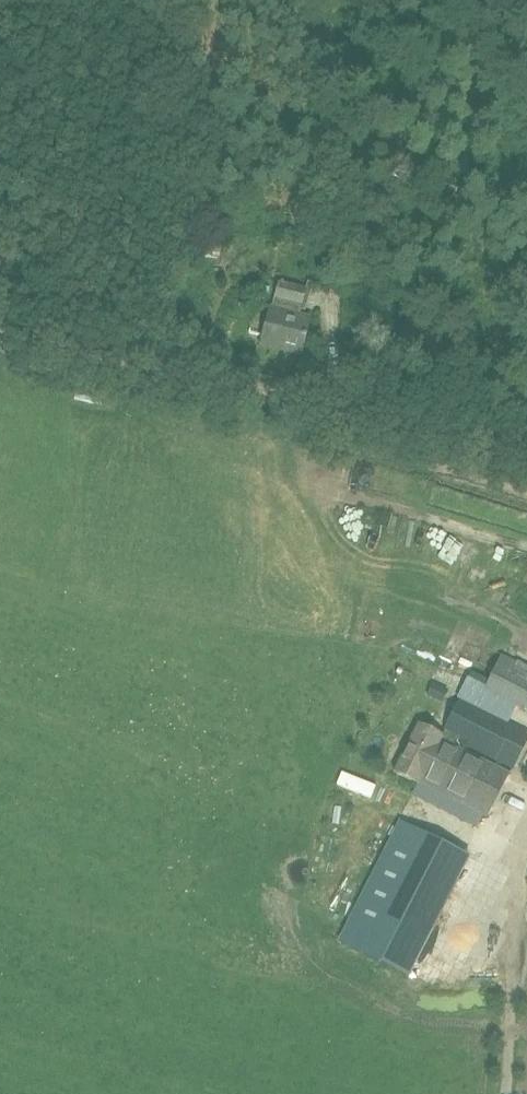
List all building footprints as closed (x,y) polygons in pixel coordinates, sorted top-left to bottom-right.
[(269,307),(261,344),(302,353),(310,317),(299,314),(305,287),(278,281),(272,308),(269,307)] [(502,655),(486,688),(526,708),(526,668),(502,655)] [(526,739),(526,733),(461,698),(442,734),(419,722),(394,770),(418,782),(419,780),(487,816),(510,773),(454,744),(457,738),(513,767),(526,739)] [(416,824),(438,838),(451,818),(430,804),(416,824)]
